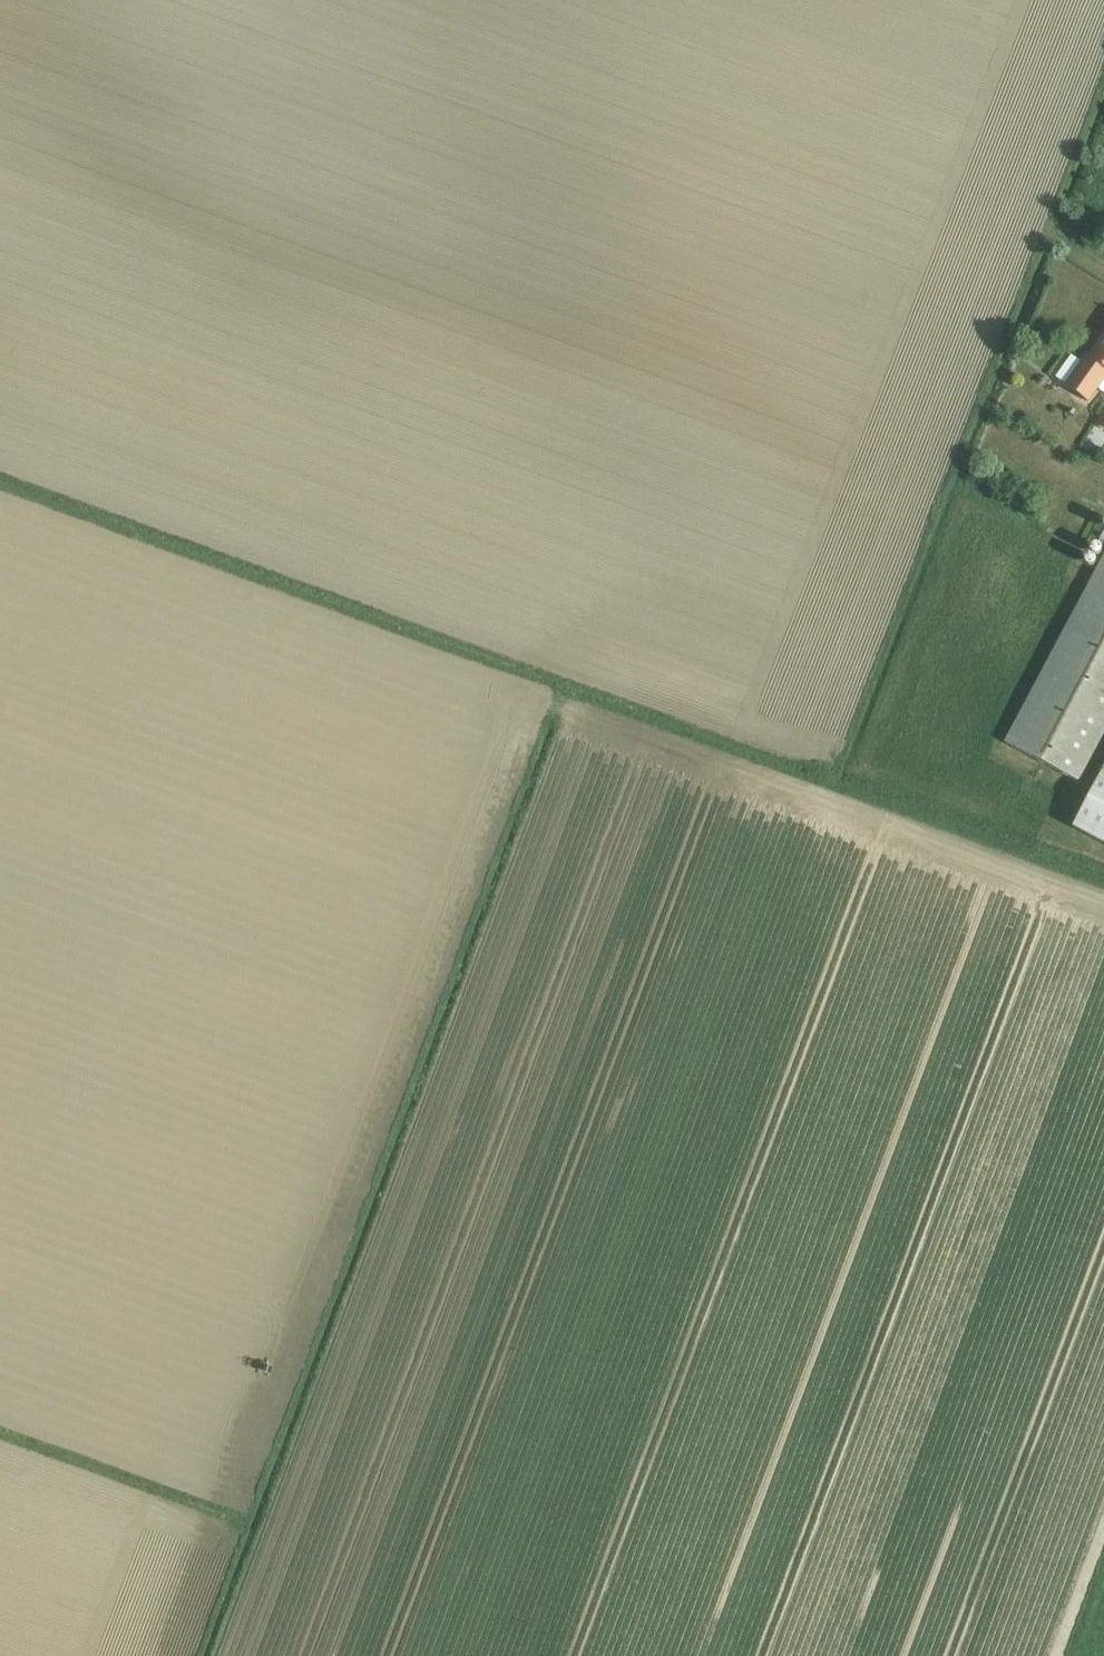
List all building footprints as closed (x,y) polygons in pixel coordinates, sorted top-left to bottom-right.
[(1065,387),(1088,403),(1103,381),(1103,337),(1089,358),(1087,357),(1065,387)] [(1008,747),(1081,785),(1103,741),(1103,562),(1008,747)] [(1073,827),(1103,843),(1103,773),(1102,772),(1091,794),(1073,827)]
